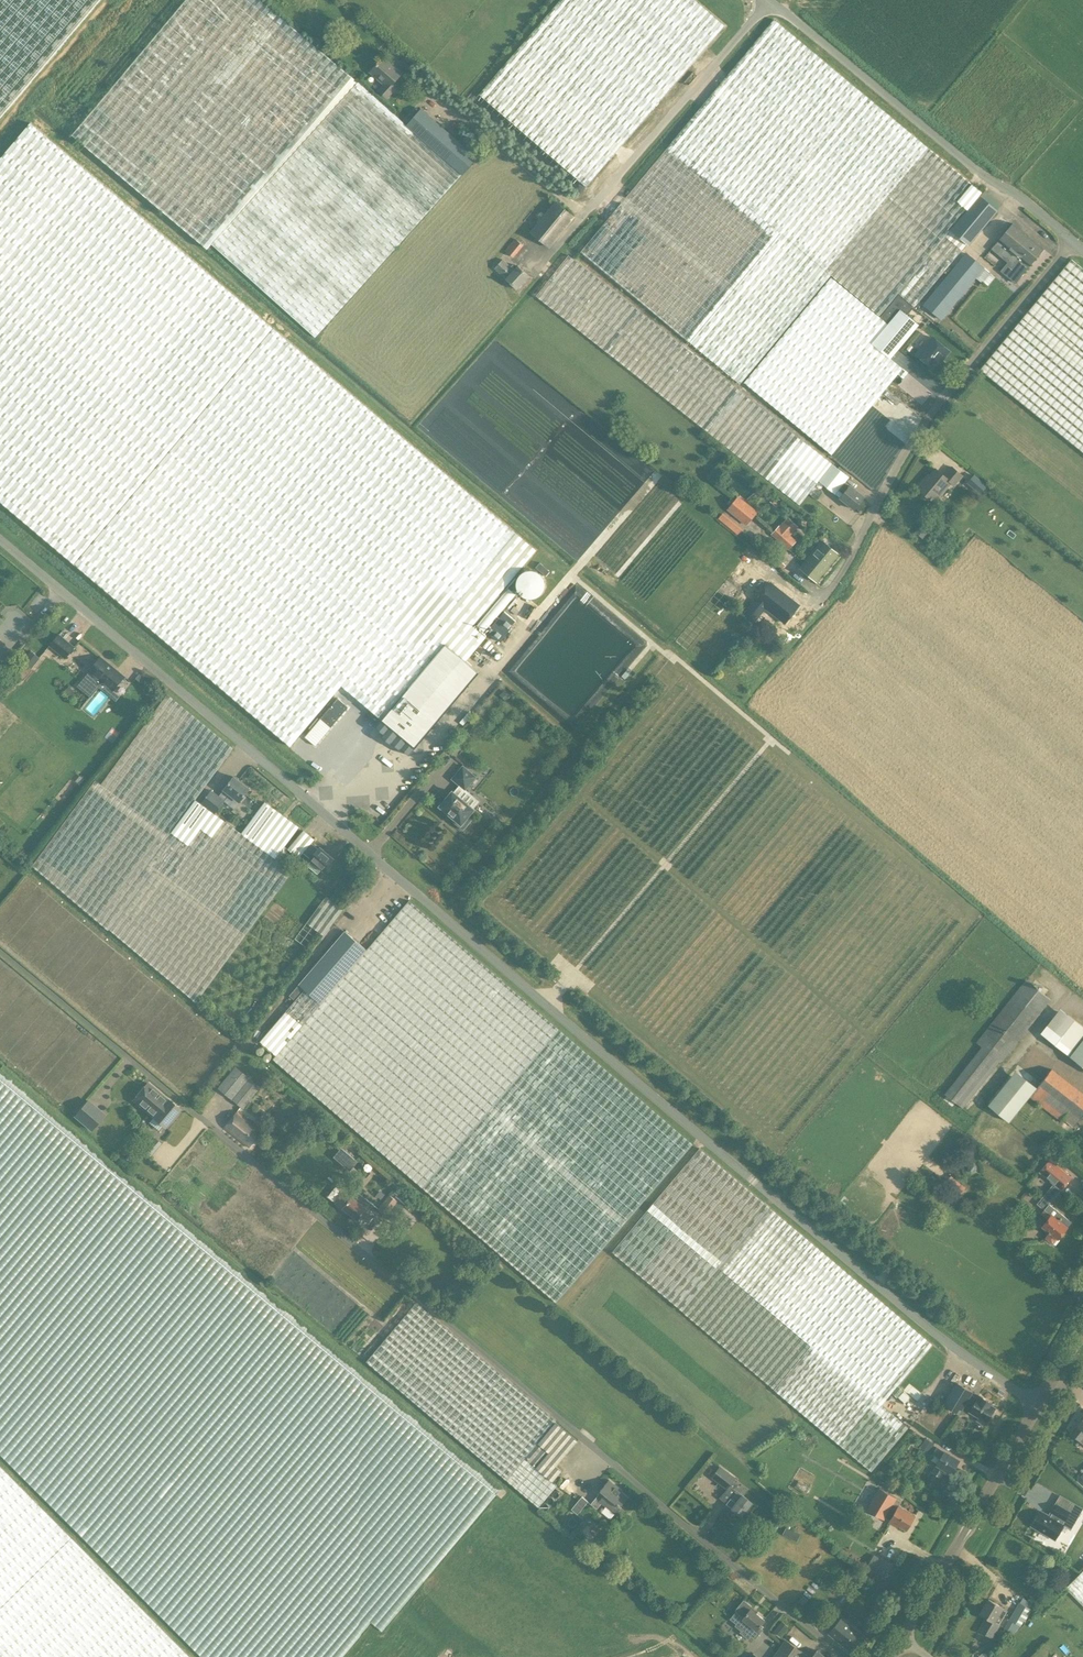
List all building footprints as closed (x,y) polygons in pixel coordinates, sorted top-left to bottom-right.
[(87,0),(0,0),(0,108),(87,0)] [(208,249),(212,244),(261,288),(315,336),(386,258),(461,175),(475,158),(420,109),(405,126),(358,82),(357,83),(259,0),(184,0),(71,135),(208,249)] [(479,94),(586,187),(725,26),(695,0),(560,0),(479,94)] [(997,211),(979,197),(982,193),(774,19),(580,252),(654,313),(740,383),(829,273),(878,315),(897,293),(913,306),(967,244),(968,245),(997,211)] [(382,58),(369,72),(384,85),(378,91),(386,98),(394,88),(391,85),(399,76),(389,67),(390,65),(382,58)] [(536,550),(30,123),(0,159),(0,501),(317,768),(368,708),(415,747),(478,672),(465,661),(485,637),(472,626),(536,550)] [(548,248),(550,246),(573,218),(555,202),(530,232),(548,248)] [(1029,267),(1043,250),(1012,224),(991,249),(1011,266),(1010,267),(1021,276),(1029,266),(1029,267)] [(523,246),(514,239),(504,251),(513,257),(523,246)] [(984,268),(966,253),(922,305),(941,320),(984,268)] [(817,481),(831,464),(776,420),(700,359),(568,255),(536,297),(615,359),(756,471),(799,505),(809,493),(816,499),(821,493),(813,487),(817,481)] [(502,260),(494,268),(516,289),(529,276),(518,266),(514,270),(502,260)] [(980,371),(1067,441),(1082,454),(1082,270),(1077,265),(1066,266),(980,371)] [(828,277),(742,383),(830,454),(896,374),(901,378),(906,373),(888,358),(917,323),(900,309),(887,325),(828,277)] [(887,323),(900,308),(907,315),(913,308),(898,296),(880,317),(887,323)] [(932,337),(916,356),(930,368),(941,355),(943,358),(949,351),(932,337)] [(847,477),(831,464),(817,481),(834,494),(837,490),(840,493),(837,497),(853,509),(863,497),(844,481),(847,477)] [(922,479),(915,488),(930,500),(936,493),(939,495),(950,483),(953,485),(961,476),(951,467),(943,476),(934,469),(924,481),(922,479)] [(987,487),(974,475),(967,483),(980,494),(987,487)] [(738,496),(727,510),(746,526),(758,513),(738,496)] [(738,535),(744,529),(724,512),(719,518),(738,535)] [(788,549),(796,540),(790,535),(798,526),(787,517),(779,526),(772,534),(788,549)] [(821,541),(799,569),(816,582),(838,555),(821,541)] [(769,582),(743,615),(752,623),(764,608),(783,623),(798,605),(769,582)] [(576,612),(576,607),(579,607),(571,601),(574,597),(578,597),(584,602),(587,598),(587,591),(576,591),(556,617),(558,618),(554,623),(561,628),(556,628),(551,634),(567,634),(570,630),(569,629),(572,626),(572,618),(576,612)] [(513,606),(510,610),(515,615),(518,611),(513,606)] [(514,621),(504,612),(487,632),(497,641),(514,621)] [(50,645),(65,658),(74,647),(59,634),(50,645)] [(553,643),(547,644),(547,641),(527,643),(529,661),(521,662),(522,676),(540,675),(549,674),(546,647),(554,647),(553,643)] [(113,691),(125,677),(101,656),(89,671),(90,672),(87,676),(99,686),(102,682),(113,691)] [(137,677),(143,685),(149,681),(142,673),(137,677)] [(233,748),(168,695),(101,785),(95,781),(66,821),(32,866),(65,894),(108,930),(109,930),(161,974),(197,1003),(293,872),(280,862),(275,859),(284,846),(299,826),(264,801),(241,833),(214,814),(195,800),(233,748)] [(453,821),(463,830),(472,820),(468,816),(474,809),(457,796),(464,788),(465,789),(475,777),(463,766),(452,779),(460,785),(453,792),(452,791),(440,806),(455,819),(453,821)] [(201,803),(214,814),(229,795),(239,802),(249,789),(234,777),(218,797),(211,791),(201,803)] [(310,858),(311,860),(307,865),(318,874),(322,869),(323,870),(333,859),(319,847),(317,849),(311,843),(313,840),(302,830),(287,848),(298,858),(303,852),(310,858)] [(326,895),(298,938),(310,945),(319,930),(326,935),(344,906),(326,895)] [(367,950),(345,931),(299,985),(305,990),(286,1012),(260,1042),(277,1056),(274,1060),(559,1307),(692,1146),(409,901),(367,950)] [(1018,975),(1006,990),(969,1038),(975,1042),(938,1090),(956,1103),(988,1061),(985,1059),(989,1053),(993,1057),(1042,993),(1018,975)] [(1060,1008),(1040,1034),(1069,1056),(1069,1057),(1082,1067),(1082,1026),(1060,1008)] [(218,1088),(222,1091),(243,1108),(256,1091),(260,1086),(236,1066),(218,1088)] [(1029,1096),(1060,1121),(1062,1119),(1073,1127),(1082,1115),(1082,1094),(1051,1068),(1036,1087),(1029,1096)] [(1009,1121),(1029,1096),(1036,1087),(1015,1071),(988,1105),(1009,1121)] [(133,1099),(149,1112),(163,1095),(147,1082),(133,1099)] [(74,1115),(95,1134),(112,1114),(91,1095),(74,1115)] [(168,1099),(163,1095),(149,1112),(153,1116),(153,1117),(164,1126),(180,1108),(168,1099)] [(239,1113),(227,1129),(247,1145),(259,1129),(239,1113)] [(342,1147),(334,1157),(351,1171),(358,1162),(342,1147)] [(682,1311),(799,1411),(871,1472),(908,1428),(881,1405),(933,1344),(699,1148),(612,1251),(683,1311),(682,1311)] [(1061,1190),(1071,1178),(1049,1159),(1039,1171),(1054,1184),(1037,1204),(1051,1216),(1042,1226),(1051,1234),(1047,1238),(1053,1243),(1057,1239),(1058,1239),(1067,1228),(1067,1227),(1071,1222),(1056,1209),(1055,1210),(1048,1204),(1061,1190)] [(356,1192),(351,1197),(345,1192),(336,1202),(357,1219),(360,1216),(368,1223),(374,1216),(366,1209),(366,1208),(366,1207),(370,1203),(356,1192)] [(397,1201),(389,1195),(378,1209),(387,1215),(397,1201)] [(555,1422),(556,1421),(498,1371),(416,1303),(366,1361),(445,1428),(539,1507),(557,1485),(552,1481),(561,1471),(555,1466),(577,1440),(555,1422)] [(745,1380),(732,1403),(739,1408),(753,1384),(745,1380)] [(957,1383),(944,1404),(943,1406),(958,1415),(966,1403),(971,1407),(968,1412),(986,1423),(995,1409),(989,1405),(991,1403),(979,1396),(977,1399),(970,1394),(971,1392),(957,1383)] [(1080,1442),(1082,1444),(1082,1419),(1071,1434),(1080,1442)] [(940,1477),(944,1470),(951,1474),(960,1460),(945,1452),(944,1452),(937,1448),(933,1454),(941,1458),(937,1465),(932,1473),(940,1477)] [(187,1655),(99,1566),(11,1477),(0,1466),(0,1656),(189,1656),(187,1655)] [(731,1508),(731,1509),(742,1517),(753,1503),(743,1495),(748,1489),(719,1466),(711,1476),(727,1489),(719,1498),(726,1503),(725,1504),(731,1508)] [(601,1490),(590,1503),(597,1508),(602,1502),(615,1513),(621,1506),(620,1505),(627,1497),(620,1491),(621,1489),(609,1479),(600,1489),(601,1490)] [(880,1488),(867,1509),(882,1519),(884,1516),(889,1520),(888,1522),(897,1528),(899,1526),(906,1530),(915,1516),(899,1506),(896,1511),(891,1507),(896,1499),(880,1488)] [(588,1501),(582,1496),(571,1509),(577,1514),(588,1501)] [(1062,1525),(1069,1513),(1056,1505),(1049,1517),(1040,1512),(1031,1526),(1055,1540),(1063,1526),(1062,1525)] [(891,1565),(874,1554),(867,1566),(884,1577),(891,1565)] [(1065,1588),(1082,1606),(1082,1570),(1065,1588)] [(992,1638),(1004,1618),(1008,1612),(987,1599),(979,1613),(986,1617),(978,1630),(992,1638)] [(759,1627),(764,1620),(751,1609),(752,1607),(743,1600),(736,1610),(737,1611),(730,1618),(737,1623),(735,1625),(742,1630),(740,1632),(748,1638),(751,1635),(755,1638),(762,1629),(759,1627)] [(1014,1633),(1021,1626),(1024,1621),(1025,1621),(1031,1610),(1029,1608),(1020,1603),(1019,1603),(1012,1614),(1009,1620),(1009,1619),(1004,1628),(1014,1633)] [(841,1618),(828,1634),(851,1652),(864,1636),(841,1618)] [(782,1622),(774,1631),(779,1636),(787,1627),(782,1622)] [(785,1640),(773,1656),(808,1656),(785,1640)]
